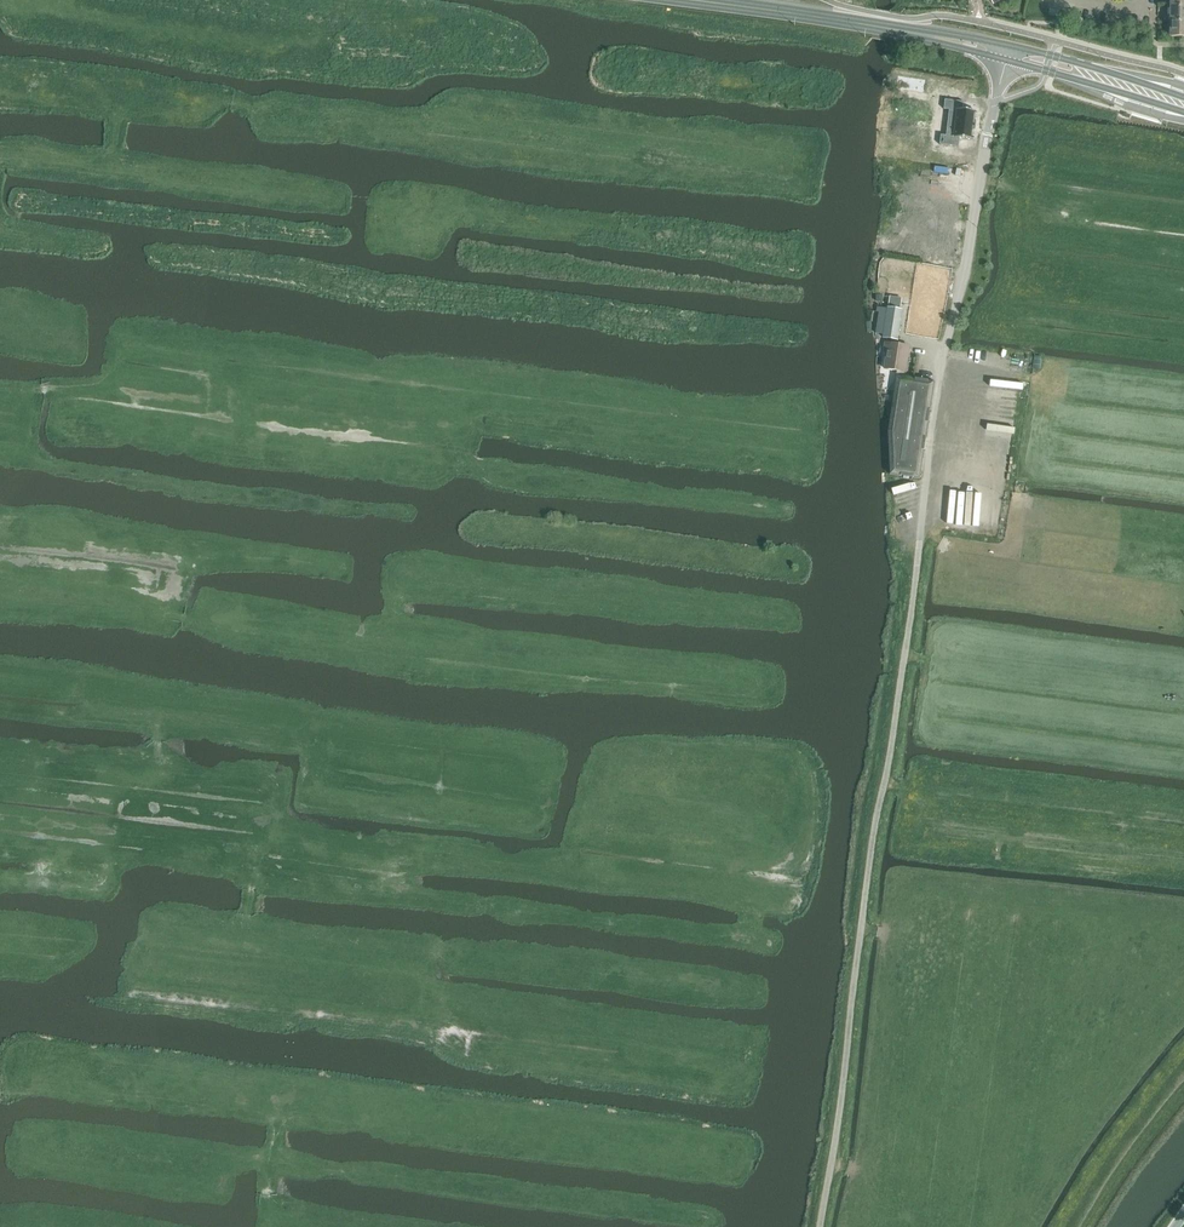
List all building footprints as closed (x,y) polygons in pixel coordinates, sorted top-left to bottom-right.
[(1183,22),(1183,8),(1171,7),(1171,22),(1183,22)] [(1183,37),(1183,22),(1171,22),(1170,37),(1183,37)] [(923,92),(925,81),(908,78),(906,90),(923,92)] [(964,102),(945,100),(944,109),(950,110),(948,123),(975,126),(977,112),(963,110),(964,102)] [(973,140),(975,126),(948,123),(946,136),(941,135),(940,145),(959,147),(960,139),(973,140)] [(925,124),(925,134),(939,135),(940,125),(925,124)] [(904,207),(928,211),(930,201),(905,197),(904,207)] [(934,226),(936,213),(917,211),(915,224),(934,226)] [(917,238),(957,245),(959,231),(941,227),(939,236),(932,235),(932,238),(918,236),(917,238)] [(937,257),(954,260),(957,245),(917,238),(916,243),(931,246),(930,248),(938,250),(937,257)] [(945,275),(954,275),(954,261),(945,261),(945,275)] [(884,338),(898,340),(903,310),(889,308),(884,338)] [(898,371),(889,432),(889,475),(919,480),(933,382),(903,377),(908,347),(886,344),(885,352),(888,353),(886,370),(898,371)] [(996,406),(1024,410),(1025,403),(998,398),(996,406)]
